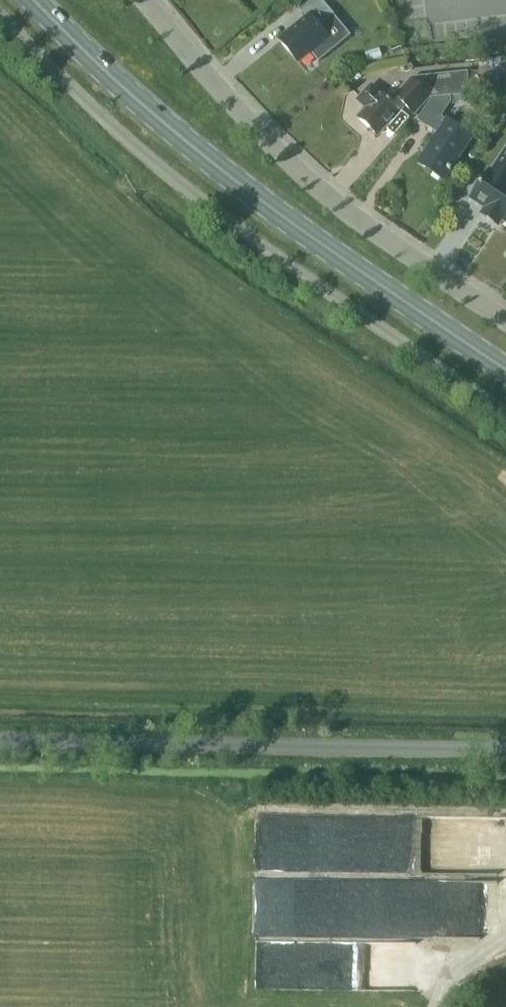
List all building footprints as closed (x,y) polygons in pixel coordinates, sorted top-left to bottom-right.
[(334,15),(321,0),(313,0),(301,9),(308,17),(280,41),(297,62),(310,52),(312,54),(318,62),(351,35),(334,15)] [(401,43),(391,47),(394,54),(403,50),(401,43)] [(414,115),(430,98),(470,94),(468,72),(412,78),(390,102),(369,84),(354,100),(365,111),(358,118),(377,135),(404,105),(414,115)] [(493,73),(476,74),(478,93),(495,91),(493,73)] [(441,117),(451,102),(450,96),(432,98),(417,120),(428,128),(429,127),(438,133),(418,163),(444,180),(473,137),(447,119),(446,120),(441,117)] [(505,222),(505,150),(491,171),(489,170),(470,199),(485,208),(483,212),(499,223),(502,220),(505,222)] [(469,876),(471,889),(486,887),(485,874),(469,876)]
